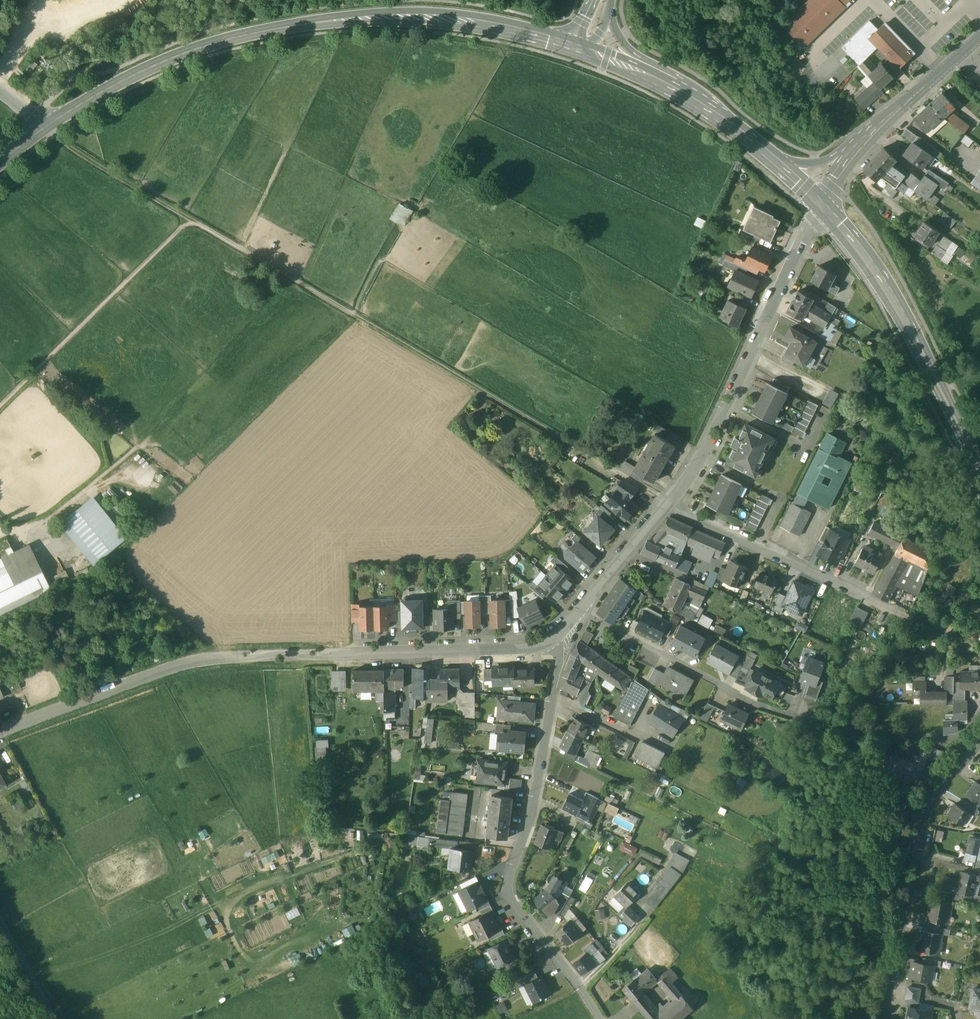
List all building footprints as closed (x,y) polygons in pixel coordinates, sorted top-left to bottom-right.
[(782,26),(803,48),(845,7),(843,5),(849,0),(809,0),(782,26)] [(869,21),(842,48),(859,65),(866,58),(878,47),(869,38),(878,30),(869,21)] [(878,30),(869,38),(878,47),(899,69),(913,55),(883,24),(878,30)] [(866,58),(859,65),(868,76),(876,69),(867,59),(866,58)] [(868,76),(873,82),(880,88),(893,77),(888,71),(891,69),(887,66),(885,68),(882,64),(868,76)] [(873,82),(854,99),(864,109),(883,92),(880,88),(873,82)] [(954,107),(942,93),(930,103),(943,117),(949,111),(954,107)] [(930,103),(913,119),(925,133),(943,117),(930,103)] [(949,111),(943,117),(944,118),(963,133),(969,126),(949,111)] [(943,117),(925,133),(949,151),(963,133),(944,118),(943,117)] [(917,136),(905,128),(901,134),(912,142),(913,142),(917,137),(917,136)] [(942,153),(917,136),(917,137),(913,142),(931,155),(937,160),(942,153)] [(913,142),(912,142),(903,155),(921,168),(931,155),(913,142)] [(883,148),(873,159),(886,171),(891,165),(896,159),(883,148)] [(873,159),(863,169),(876,181),(881,176),(886,171),(873,159)] [(908,170),(896,159),(891,165),(904,175),(908,170)] [(904,175),(891,165),(886,171),(900,181),(904,175)] [(938,176),(928,169),(924,175),(934,182),(938,176)] [(900,181),(886,171),(881,176),(889,182),(896,187),(900,181)] [(934,182),(924,175),(918,184),(914,191),(926,200),(937,184),(934,182)] [(948,183),(938,176),(934,182),(937,184),(944,189),(948,183)] [(900,181),(896,187),(902,192),(907,186),(900,181)] [(894,189),(888,184),(881,193),(891,199),(897,191),(894,189)] [(412,212),(400,205),(392,217),(405,225),(412,212)] [(772,216),(756,208),(746,229),(746,230),(758,236),(770,241),(779,221),(772,218),(772,216)] [(952,218),(945,213),(940,219),(947,225),(952,218)] [(956,221),(952,218),(947,225),(951,228),(956,221)] [(939,231),(924,221),(914,235),(930,246),(939,231)] [(758,236),(746,230),(746,229),(744,228),(743,231),(741,235),(755,242),(758,236)] [(952,242),(946,238),(941,246),(947,250),(952,242)] [(946,252),(936,245),(931,253),(941,259),(946,252)] [(771,256),(753,248),(747,260),(746,262),(759,268),(764,271),(771,256)] [(747,260),(738,256),(734,264),(747,270),(756,274),(759,268),(746,262),(747,260)] [(734,264),(725,260),(722,266),(734,271),(735,271),(744,275),(747,270),(734,264)] [(834,273),(819,265),(811,281),(826,289),(829,282),(834,273)] [(744,275),(735,271),(734,271),(727,286),(751,297),(758,281),(744,275)] [(834,284),(829,282),(826,289),(831,291),(834,284)] [(834,284),(831,291),(835,294),(839,287),(834,284)] [(813,298),(798,290),(792,301),(807,310),(810,303),(813,298)] [(746,301),(736,297),(734,302),(744,307),(746,301)] [(734,302),(728,300),(720,317),(729,321),(728,323),(737,327),(746,308),(734,302)] [(807,310),(792,301),(786,312),(801,320),(804,315),(807,310)] [(821,309),(810,303),(807,310),(818,316),(821,309)] [(834,310),(827,306),(824,311),(831,315),(834,310)] [(824,311),(821,309),(818,316),(828,321),(831,315),(824,311)] [(818,316),(807,310),(804,315),(815,321),(818,316)] [(828,321),(818,316),(815,321),(825,326),(828,321)] [(825,326),(820,336),(830,342),(838,327),(828,321),(825,326)] [(816,342),(791,327),(785,337),(792,341),(784,354),(802,365),(808,355),(809,356),(816,342)] [(789,387),(774,379),(771,385),(787,393),(789,387)] [(771,385),(768,383),(763,393),(782,403),(787,393),(771,385)] [(830,407),(838,393),(828,388),(821,402),(830,407)] [(782,403),(763,393),(758,403),(777,412),(782,403)] [(818,406),(808,400),(805,406),(815,411),(818,406)] [(777,412),(758,403),(753,413),(772,422),(777,412)] [(815,411),(805,406),(802,411),(813,416),(815,411)] [(813,416),(802,411),(800,416),(810,421),(813,416)] [(810,421),(800,416),(797,422),(807,427),(810,421)] [(794,427),(784,422),(781,427),(792,432),(794,427)] [(807,427),(797,422),(794,427),(805,432),(807,427)] [(774,438),(745,424),(738,439),(735,437),(731,445),(734,446),(727,462),(755,476),(762,462),(759,461),(764,451),(767,452),(774,438)] [(658,425),(654,431),(664,437),(668,431),(658,425)] [(805,432),(794,427),(792,432),(802,437),(805,432)] [(675,446),(655,434),(644,453),(665,465),(675,446)] [(828,434),(792,504),(810,513),(816,502),(828,508),(850,465),(838,458),(846,443),(828,434)] [(665,465),(644,453),(633,471),(634,471),(644,477),(654,483),(665,465)] [(644,477),(634,471),(631,476),(641,482),(644,477)] [(741,484),(722,475),(717,485),(736,494),(741,484)] [(637,490),(622,481),(615,488),(617,490),(629,499),(637,490)] [(736,494),(717,485),(712,494),(731,504),(736,494)] [(102,493),(107,500),(114,495),(109,488),(102,493)] [(629,499),(617,490),(613,495),(614,501),(609,506),(609,507),(613,511),(625,520),(637,506),(629,499)] [(731,504),(712,494),(707,504),(726,514),(731,504)] [(771,499),(761,494),(758,499),(769,505),(771,499)] [(124,536),(93,498),(84,505),(116,544),(124,536)] [(769,505),(758,499),(756,505),(766,510),(769,505)] [(609,506),(604,502),(600,508),(609,516),(613,511),(609,507),(609,506)] [(810,513),(792,504),(781,527),(799,536),(810,513)] [(84,505),(61,523),(93,562),(116,544),(84,505)] [(766,510),(756,505),(753,510),(763,515),(766,510)] [(609,516),(600,508),(594,514),(598,517),(609,526),(614,519),(609,516)] [(763,515),(753,510),(750,515),(761,520),(763,515)] [(761,520),(750,515),(748,521),(758,526),(761,520)] [(609,526),(598,517),(585,532),(600,545),(613,529),(609,526)] [(691,527),(670,519),(663,527),(667,531),(667,533),(685,542),(691,529),(691,527)] [(758,526),(748,521),(745,526),(755,531),(758,526)] [(903,536),(875,522),(869,533),(898,548),(903,536)] [(826,526),(819,540),(824,543),(830,532),(831,532),(832,529),(826,526)] [(663,527),(653,540),(659,543),(667,533),(667,531),(663,527)] [(724,543),(691,529),(685,542),(685,543),(695,547),(692,554),(710,561),(713,554),(719,557),(724,543)] [(831,532),(830,532),(824,543),(819,554),(836,563),(841,555),(843,554),(845,550),(844,546),(842,545),(845,540),(831,532)] [(667,533),(659,543),(657,545),(661,547),(680,555),(685,543),(685,542),(667,533)] [(589,546),(575,534),(571,539),(577,543),(585,550),(589,546)] [(922,546),(903,536),(898,548),(896,553),(908,559),(909,558),(913,560),(922,546)] [(0,541),(0,558),(13,551),(6,538),(0,541)] [(652,540),(651,543),(647,541),(641,554),(655,560),(661,547),(657,545),(659,543),(653,540),(652,540)] [(585,550),(577,543),(571,550),(565,551),(566,556),(571,560),(569,562),(574,567),(576,565),(583,571),(594,557),(585,550)] [(0,558),(0,565),(1,567),(15,560),(33,596),(51,588),(29,544),(13,551),(0,558)] [(928,549),(922,546),(913,560),(928,568),(929,565),(928,549)] [(680,555),(661,547),(655,560),(674,568),(678,559),(680,555)] [(881,556),(863,547),(854,564),(873,573),(881,556)] [(896,553),(890,564),(886,571),(899,578),(908,559),(896,553)] [(568,568),(555,557),(551,562),(555,566),(556,565),(564,573),(568,568)] [(913,560),(909,558),(908,559),(899,578),(895,585),(918,596),(928,568),(913,560)] [(683,561),(678,559),(674,568),(680,570),(683,561)] [(33,596),(15,560),(1,567),(0,567),(0,613),(33,596)] [(690,563),(684,560),(683,561),(680,570),(686,573),(690,563)] [(737,564),(732,561),(731,560),(727,569),(722,581),(738,587),(747,567),(738,563),(737,564)] [(564,573),(556,565),(555,566),(547,576),(565,592),(574,581),(564,573)] [(727,569),(721,567),(716,578),(722,581),(727,569)] [(886,571),(874,594),(887,601),(895,585),(899,578),(886,571)] [(779,581),(761,573),(755,586),(772,593),(775,585),(776,586),(779,581)] [(565,592),(547,576),(538,586),(538,587),(546,594),(556,602),(565,592)] [(635,589),(621,579),(598,613),(613,623),(618,616),(623,619),(635,601),(630,597),(635,589)] [(690,586),(675,579),(663,606),(680,614),(682,609),(683,608),(680,606),(686,592),(696,596),(699,590),(689,586),(690,586)] [(785,598),(782,606),(785,608),(802,616),(814,591),(793,581),(785,598)] [(538,586),(533,582),(529,587),(542,599),(546,594),(538,587),(538,586)] [(706,592),(699,590),(696,596),(703,599),(705,595),(706,592)] [(749,592),(744,590),(740,600),(744,602),(749,592)] [(695,615),(692,620),(704,626),(716,601),(705,595),(703,599),(699,607),(695,615)] [(780,596),(773,611),(782,615),(785,608),(782,606),(785,598),(780,596)] [(422,600),(419,598),(416,598),(414,600),(410,600),(408,598),(404,598),(402,601),(402,610),(403,627),(403,628),(423,628),(422,613),(422,601),(422,600)] [(517,599),(510,600),(512,612),(512,619),(519,618),(518,609),(517,599)] [(460,601),(448,601),(448,610),(453,610),(453,619),(460,619),(460,602),(460,601)] [(479,601),(466,602),(466,614),(467,627),(480,626),(479,614),(479,601)] [(504,601),(491,601),(491,614),(492,626),(505,626),(504,613),(504,601)] [(533,601),(531,602),(530,603),(518,609),(525,625),(543,617),(538,606),(538,605),(537,602),(533,601)] [(359,604),(351,605),(351,622),(360,621),(359,607),(359,604)] [(396,604),(387,605),(387,607),(388,621),(396,620),(396,610),(396,604)] [(857,605),(849,620),(861,626),(868,611),(857,605)] [(374,607),(359,607),(360,621),(360,629),(374,629),(374,607)] [(387,607),(374,607),(374,629),(388,629),(388,621),(387,607)] [(448,610),(434,610),(435,629),(454,629),(453,619),(453,610),(448,610)] [(645,611),(636,628),(659,640),(662,634),(668,623),(645,611)] [(695,615),(687,612),(685,617),(692,620),(695,615)] [(794,627),(805,630),(807,624),(795,621),(794,627)] [(668,623),(662,634),(667,637),(674,626),(668,623)] [(715,624),(712,631),(715,633),(722,637),(726,629),(715,624)] [(694,633),(680,626),(671,643),(696,656),(701,646),(705,639),(704,640),(693,634),(694,633)] [(713,637),(707,634),(705,639),(701,646),(706,649),(713,637)] [(591,649),(579,641),(571,657),(579,661),(582,662),(591,649)] [(727,654),(715,648),(716,645),(715,645),(707,662),(729,673),(735,663),(738,656),(729,651),(727,654)] [(606,660),(591,649),(582,662),(588,666),(595,671),(598,673),(606,660)] [(579,661),(571,657),(563,678),(560,688),(576,696),(582,682),(583,679),(575,675),(579,661)] [(809,658),(801,680),(810,683),(815,685),(817,680),(823,663),(809,658)] [(619,669),(606,660),(598,673),(610,682),(619,669)] [(742,667),(735,663),(729,673),(728,674),(736,678),(741,670),(742,667)] [(639,670),(630,665),(625,673),(630,677),(634,679),(639,670)] [(588,666),(583,679),(582,682),(589,685),(595,671),(588,666)] [(513,668),(493,669),(494,681),(494,685),(514,684),(513,670),(513,668)] [(692,680),(668,668),(665,674),(660,683),(684,695),(692,680)] [(460,685),(459,669),(441,670),(441,680),(441,684),(441,686),(447,685),(447,689),(451,689),(450,685),(460,685)] [(493,669),(484,669),(485,681),(494,681),(493,669)] [(625,673),(619,669),(610,682),(624,689),(625,687),(630,677),(625,673)] [(665,674),(654,669),(648,681),(659,686),(660,683),(665,674)] [(384,670),(369,670),(370,689),(376,689),(384,689),(384,687),(384,670)] [(404,687),(404,670),(384,670),(384,687),(404,687)] [(428,680),(428,670),(416,670),(416,693),(416,695),(427,695),(430,680),(428,680)] [(533,670),(513,670),(514,684),(514,686),(534,686),(534,682),(533,670)] [(542,670),(533,670),(534,682),(543,682),(542,670)] [(747,673),(741,670),(736,678),(735,681),(741,684),(747,673)] [(779,683),(755,670),(746,687),(755,691),(756,689),(771,697),(779,683)] [(970,672),(960,672),(960,688),(969,688),(970,672)] [(970,672),(969,688),(979,689),(979,687),(979,672),(970,672)] [(346,690),(346,673),(333,673),(333,690),(346,690)] [(362,689),(362,676),(353,676),(353,689),(362,689)] [(954,676),(946,676),(946,692),(946,693),(954,693),(954,676)] [(648,690),(630,677),(625,687),(629,689),(613,717),(630,726),(648,690)] [(441,684),(441,680),(430,680),(427,695),(426,701),(438,701),(438,685),(441,684)] [(810,683),(806,695),(817,699),(823,683),(817,680),(815,685),(810,683)] [(582,682),(576,696),(582,698),(589,685),(582,682)] [(925,682),(914,682),(914,697),(921,697),(922,697),(922,692),(925,692),(925,682)] [(441,684),(438,685),(438,701),(447,700),(447,689),(447,685),(441,686),(441,684)] [(393,691),(384,691),(384,700),(393,700),(393,691)] [(943,692),(925,692),(922,692),(922,697),(921,697),(922,704),(943,704),(943,692)] [(954,693),(946,693),(946,692),(943,692),(943,704),(954,704),(954,700),(954,695),(954,693)] [(475,693),(460,693),(459,707),(466,708),(466,720),(474,720),(475,693)] [(662,700),(651,718),(659,723),(667,710),(670,707),(671,705),(663,701),(662,700)] [(967,718),(967,700),(954,700),(954,704),(954,715),(954,718),(957,718),(967,718)] [(520,703),(508,702),(507,705),(500,704),(499,715),(512,716),(512,719),(533,721),(534,704),(520,703)] [(707,703),(700,718),(707,722),(714,707),(707,703)] [(747,714),(728,705),(721,721),(740,729),(747,714)] [(690,713),(678,708),(677,710),(674,715),(683,720),(682,720),(685,722),(690,713)] [(674,715),(667,710),(659,723),(656,727),(672,737),(682,720),(683,720),(674,715)] [(395,711),(384,712),(384,720),(395,720),(395,711)] [(954,715),(946,715),(946,720),(943,720),(944,735),(957,729),(957,718),(954,718),(954,715)] [(422,717),(421,727),(424,727),(423,744),(430,745),(433,718),(422,717)] [(591,727),(575,718),(568,732),(582,739),(586,733),(588,734),(591,727)] [(659,723),(651,718),(648,722),(656,727),(659,723)] [(510,726),(497,724),(496,734),(499,734),(508,735),(508,732),(510,732),(510,726)] [(508,735),(499,734),(498,749),(524,752),(525,734),(510,732),(508,732),(508,735)] [(582,739),(568,732),(560,747),(566,750),(575,755),(575,754),(582,739)] [(612,747),(616,749),(618,741),(628,745),(630,739),(617,734),(612,747)] [(327,742),(318,742),(319,769),(326,768),(325,748),(328,748),(327,742)] [(664,753),(642,742),(635,757),(657,768),(664,753)] [(592,744),(586,755),(592,758),(590,764),(595,767),(600,755),(595,753),(598,747),(592,744)] [(943,751),(932,747),(930,753),(928,759),(939,763),(943,751)] [(584,759),(575,754),(575,755),(566,750),(564,756),(588,768),(590,764),(592,758),(586,755),(584,759)] [(930,753),(921,750),(917,762),(914,771),(923,774),(923,773),(928,759),(930,753)] [(884,751),(878,770),(884,772),(890,753),(884,751)] [(917,762),(890,753),(884,772),(883,774),(897,779),(897,780),(900,781),(900,780),(910,783),(912,778),(914,771),(917,762)] [(506,763),(478,760),(476,781),(504,783),(506,763)] [(923,774),(914,771),(912,778),(920,781),(923,773),(923,774)] [(522,780),(511,778),(509,791),(513,791),(520,792),(522,780)] [(910,783),(900,780),(900,781),(898,785),(898,787),(899,789),(900,791),(902,792),(904,792),(906,791),(908,790),(909,788),(911,784),(910,784),(910,783)] [(975,780),(965,795),(975,802),(979,806),(979,805),(979,784),(975,780)] [(499,795),(492,795),(490,813),(510,816),(513,797),(499,795)] [(583,801),(569,795),(562,810),(575,817),(579,810),(583,801)] [(601,800),(594,796),(591,803),(598,806),(601,800)] [(467,802),(441,799),(436,832),(462,835),(467,802)] [(591,803),(588,810),(595,813),(598,806),(591,803)] [(965,809),(954,803),(947,815),(962,824),(965,819),(967,819),(971,813),(965,809)] [(977,808),(969,803),(965,809),(971,813),(976,816),(979,810),(977,808)] [(619,808),(608,804),(606,808),(616,813),(619,808)] [(593,817),(579,810),(575,817),(581,820),(590,824),(590,823),(593,817)] [(510,816),(490,813),(487,836),(508,839),(510,816)] [(590,824),(581,820),(579,825),(589,830),(592,824),(590,823),(590,824)] [(557,831),(542,825),(535,844),(551,849),(557,831)] [(936,828),(934,837),(941,839),(944,830),(936,828)] [(557,831),(551,849),(556,851),(563,833),(557,831)] [(426,848),(426,836),(406,835),(405,843),(415,843),(415,848),(426,848)] [(427,845),(448,846),(448,838),(428,837),(427,845)] [(970,837),(967,851),(977,853),(979,854),(979,839),(970,837)] [(473,844),(458,842),(457,848),(473,850),(473,844)] [(620,851),(633,857),(636,850),(624,844),(620,851)] [(457,848),(454,848),(451,868),(470,871),(473,850),(457,848)] [(641,850),(639,855),(658,864),(660,859),(641,850)] [(276,851),(262,856),(264,861),(278,856),(276,851)] [(977,853),(967,851),(965,858),(975,861),(975,859),(977,853)] [(671,870),(680,877),(688,862),(675,855),(668,868),(671,870)] [(664,882),(672,888),(680,877),(671,870),(662,880),(664,882)] [(979,876),(962,871),(960,880),(958,889),(973,893),(976,880),(979,881),(979,876)] [(960,880),(946,876),(945,880),(944,880),(943,881),(944,881),(943,888),(957,891),(957,892),(958,889),(960,880)] [(561,880),(554,877),(550,883),(556,887),(557,887),(561,880)] [(664,882),(647,904),(655,910),(672,888),(664,882)] [(476,883),(459,892),(465,904),(469,902),(471,908),(477,905),(485,901),(482,895),(485,894),(481,886),(478,888),(476,883)] [(556,887),(550,883),(547,889),(552,895),(556,887)] [(639,894),(628,883),(615,897),(626,907),(639,894)] [(563,891),(557,887),(556,887),(552,895),(557,901),(562,893),(563,891)] [(547,889),(534,900),(539,905),(538,906),(542,911),(543,911),(544,912),(549,908),(551,911),(555,908),(559,902),(557,901),(552,895),(547,889)] [(973,893),(958,889),(957,892),(957,891),(955,898),(971,901),(973,893)] [(465,904),(459,892),(453,894),(463,912),(471,908),(469,902),(465,904)] [(562,893),(557,901),(559,902),(555,908),(551,911),(558,915),(569,897),(562,893)] [(973,893),(971,901),(979,903),(979,895),(977,895),(973,893)] [(569,897),(558,915),(564,919),(574,900),(569,897)] [(485,901),(477,905),(480,911),(490,906),(488,900),(485,901)] [(952,904),(931,900),(928,919),(941,922),(949,923),(951,913),(952,904)] [(490,906),(480,911),(482,916),(490,912),(493,911),(490,906)] [(288,919),(299,915),(297,907),(285,912),(288,919)] [(593,910),(596,920),(604,917),(602,908),(593,910)] [(628,908),(621,916),(632,926),(639,917),(628,908)] [(482,916),(469,923),(475,933),(478,940),(488,935),(499,930),(499,929),(490,912),(482,916)] [(581,934),(569,920),(561,926),(562,927),(555,933),(560,940),(562,938),(568,945),(581,934)] [(941,922),(930,920),(928,926),(940,928),(941,922)] [(469,923),(463,926),(469,936),(475,933),(469,923)] [(499,930),(488,935),(491,941),(504,934),(501,928),(499,929),(499,930)] [(927,931),(925,931),(922,951),(939,954),(943,934),(939,933),(927,931)] [(505,941),(489,949),(493,957),(497,966),(498,967),(514,959),(505,941)] [(596,948),(591,942),(584,950),(586,953),(586,952),(589,955),(596,948)] [(586,953),(574,963),(583,974),(596,963),(589,955),(586,952),(586,953)] [(493,957),(486,961),(491,969),(497,966),(493,957)] [(935,959),(924,957),(923,963),(934,965),(935,959)] [(514,959),(498,967),(501,974),(517,966),(514,959)] [(923,963),(913,961),(910,976),(931,980),(934,965),(923,963)] [(648,969),(635,980),(633,979),(623,988),(633,1000),(641,993),(657,981),(656,980),(648,969)] [(670,969),(656,980),(657,981),(658,980),(659,982),(666,976),(672,971),(670,969)] [(535,971),(518,979),(522,987),(525,985),(538,978),(535,971)] [(698,1001),(672,971),(666,976),(682,996),(691,1007),(698,1001)] [(666,976),(659,982),(671,996),(676,1001),(682,996),(666,976)] [(538,978),(525,985),(533,1002),(549,994),(540,977),(538,978)] [(920,990),(908,987),(905,1000),(908,1000),(917,1002),(920,990)] [(974,987),(970,1007),(979,1009),(979,988),(974,987)] [(641,993),(633,1000),(648,1018),(663,1018),(659,1015),(641,993)] [(659,1015),(663,1018),(680,1018),(682,1018),(693,1009),(691,1007),(682,996),(676,1001),(672,1004),(659,1015)] [(676,1001),(671,996),(667,999),(672,1004),(676,1001)] [(909,1007),(908,1013),(907,1013),(906,1014),(907,1014),(906,1018),(928,1018),(929,1018),(931,1018),(932,1011),(918,1008),(909,1007)]
